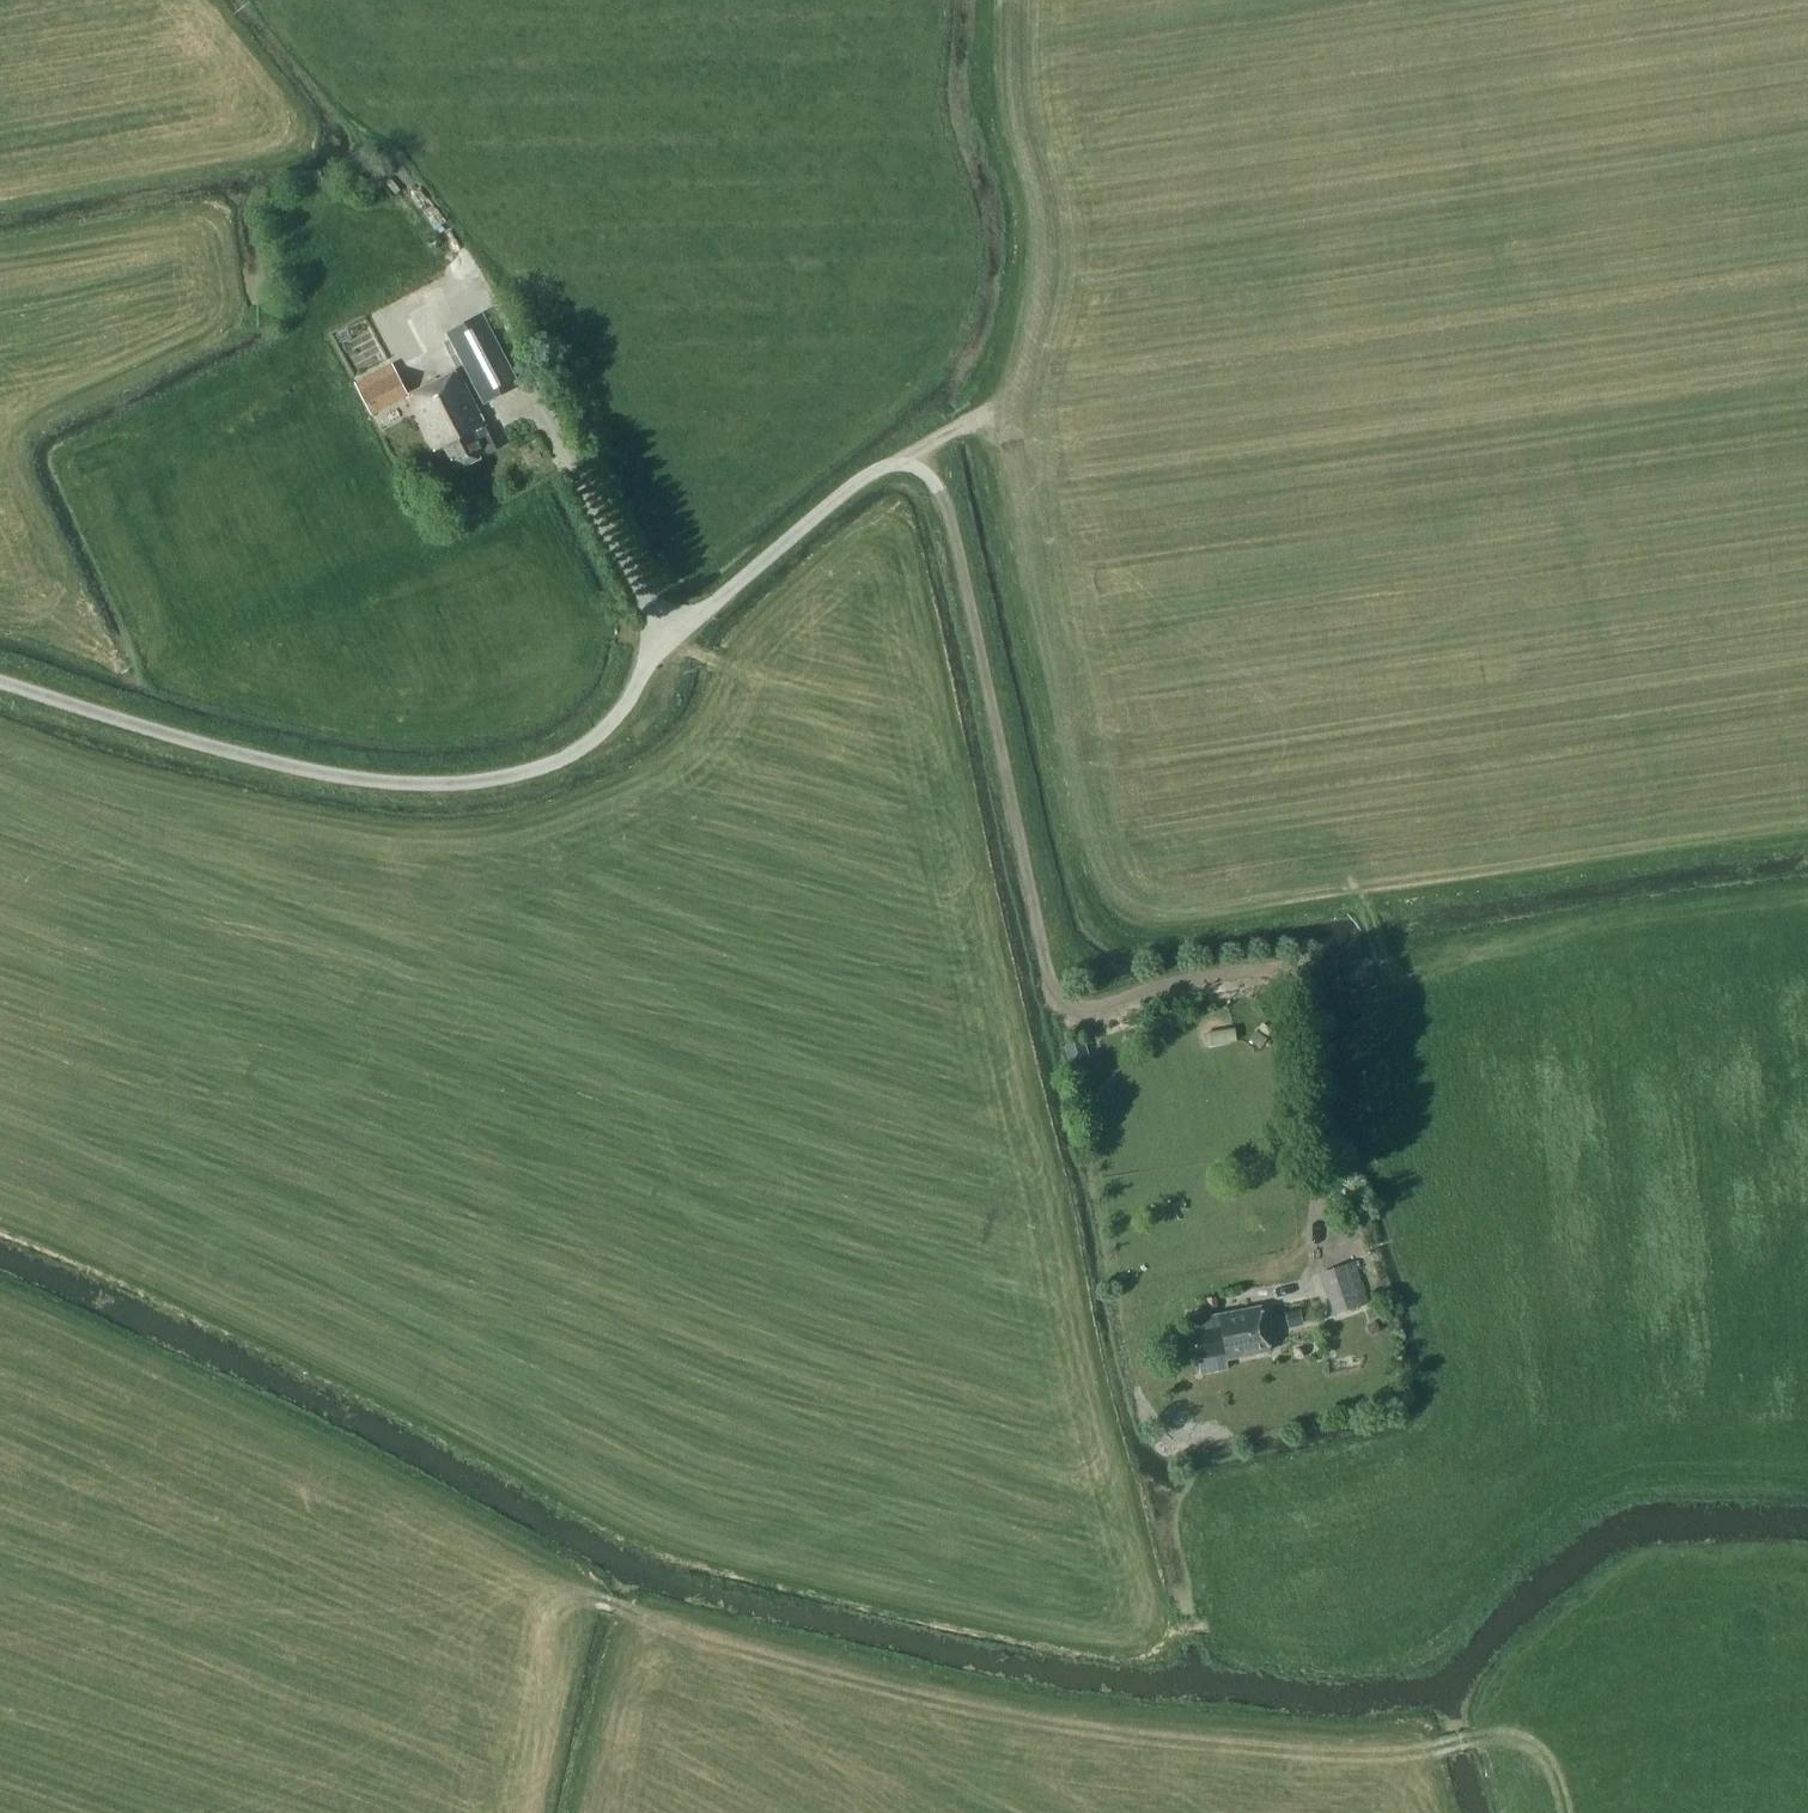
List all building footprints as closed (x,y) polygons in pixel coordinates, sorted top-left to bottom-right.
[(416,416),(434,452),(444,447),(456,471),(497,450),(485,429),(487,428),(476,406),(518,385),(482,315),(450,332),(467,365),(406,396),(416,416)] [(372,413),(406,396),(395,374),(361,392),(372,413)] [(1369,1301),(1355,1260),(1319,1273),(1333,1314),(1369,1301)] [(1287,1327),(1302,1324),(1299,1309),(1284,1313),(1287,1327)] [(1225,1352),(1226,1358),(1262,1352),(1256,1314),(1213,1321),(1212,1315),(1190,1319),(1197,1357),(1225,1352)]
